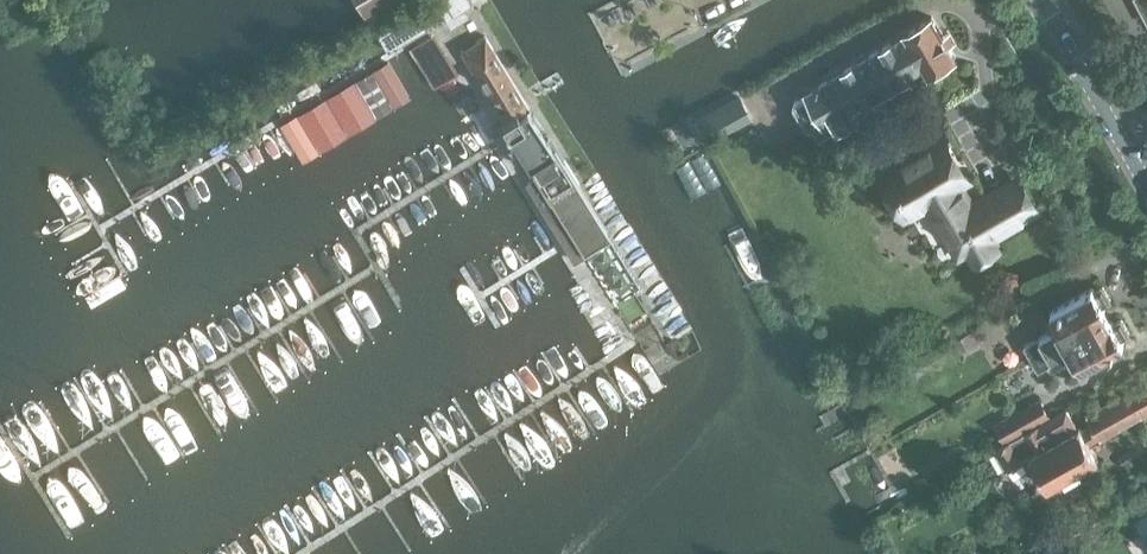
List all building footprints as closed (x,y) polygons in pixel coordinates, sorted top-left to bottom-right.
[(471,0),(445,0),(453,14),(472,2),(471,0)] [(904,32),(804,91),(825,125),(837,118),(842,127),(877,105),(872,96),(923,65),(927,73),(956,55),(932,14),(903,32),(904,32)] [(485,34),(459,50),(500,115),(504,122),(503,124),(528,165),(535,176),(525,182),(574,261),(584,253),(609,236),(554,148),(527,107),(529,106),(485,34)] [(717,138),(752,119),(739,95),(704,114),(717,138)] [(963,184),(972,179),(945,134),(876,172),(905,220),(927,208),(958,259),(966,254),(972,263),(999,246),(994,236),(1040,209),(1019,173),(973,199),(963,184)] [(1023,344),(1031,357),(1109,312),(1104,304),(1112,300),(1103,284),(1095,288),(1093,285),(1050,308),(1059,324),(1023,344)] [(1113,321),(1109,312),(1031,357),(1038,370),(1074,350),(1082,364),(1125,340),(1123,337),(1131,333),(1122,317),(1113,321)] [(1081,428),(1079,424),(1077,425),(1067,407),(994,448),(1008,472),(1026,462),(1025,460),(1031,456),(1048,487),(1080,469),(1083,475),(1101,464),(1098,459),(1090,443),(1100,438),(1146,411),(1146,380),(1086,414),(1091,422),(1081,428)] [(1018,411),(997,423),(1006,439),(1027,427),(1018,411)] [(1135,516),(1145,533),(1146,532),(1146,509),(1135,516)]
